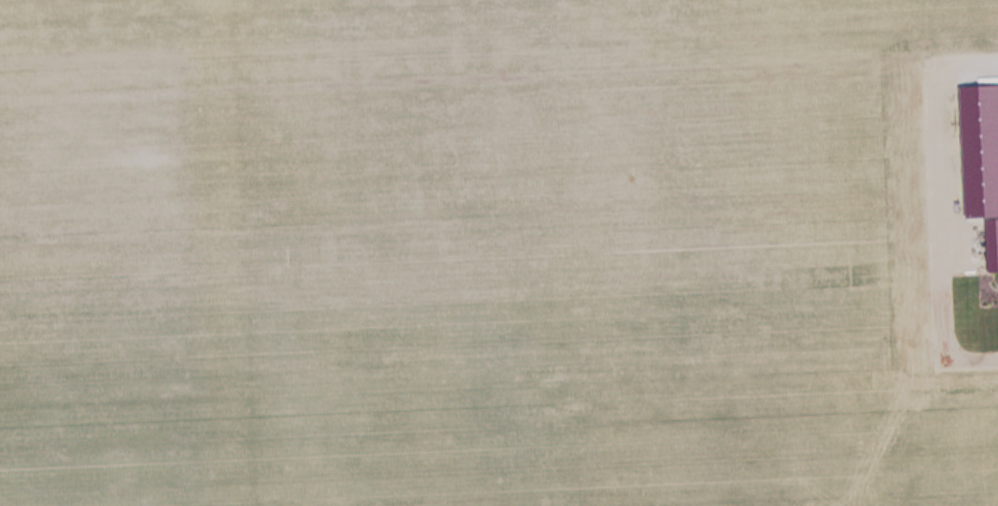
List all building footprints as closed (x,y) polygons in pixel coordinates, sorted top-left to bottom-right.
[(968,87),(972,218),(993,218),(994,273),(997,273),(997,86),(968,87)]
